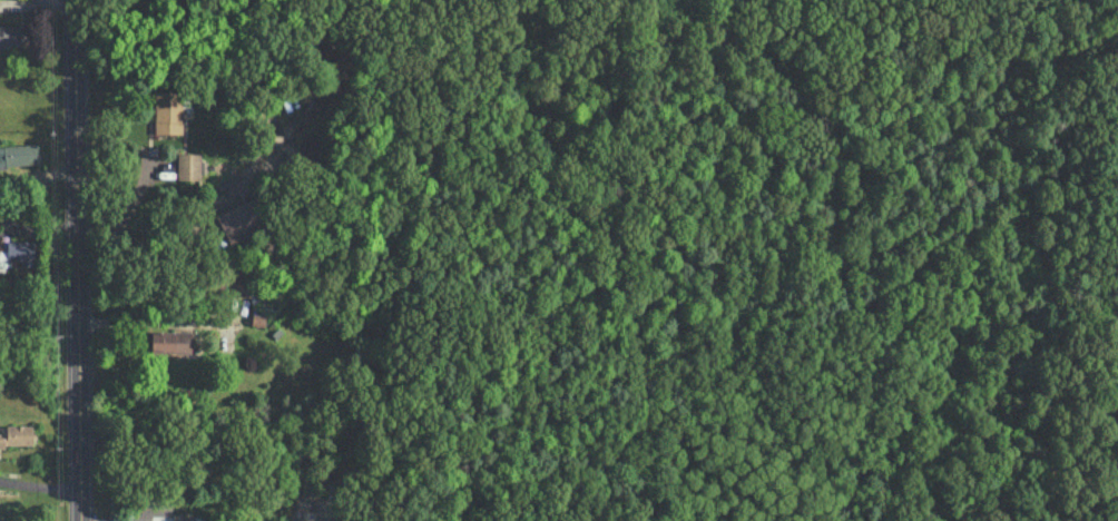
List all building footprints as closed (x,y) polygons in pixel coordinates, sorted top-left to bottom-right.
[(0,25),(0,44),(29,43),(28,24),(0,25)] [(154,133),(181,133),(181,90),(155,90),(154,133)] [(38,143),(0,146),(0,166),(39,162),(38,143)] [(199,152),(177,152),(177,178),(199,179),(199,152)] [(215,214),(229,244),(264,228),(251,198),(215,214)] [(6,240),(6,250),(0,250),(0,258),(9,257),(9,263),(33,263),(33,240),(6,240)] [(218,297),(256,295),(255,276),(217,277),(218,297)] [(150,352),(190,353),(191,331),(150,331),(150,352)] [(6,424),(6,433),(0,433),(0,445),(33,445),(32,424),(6,424)]
